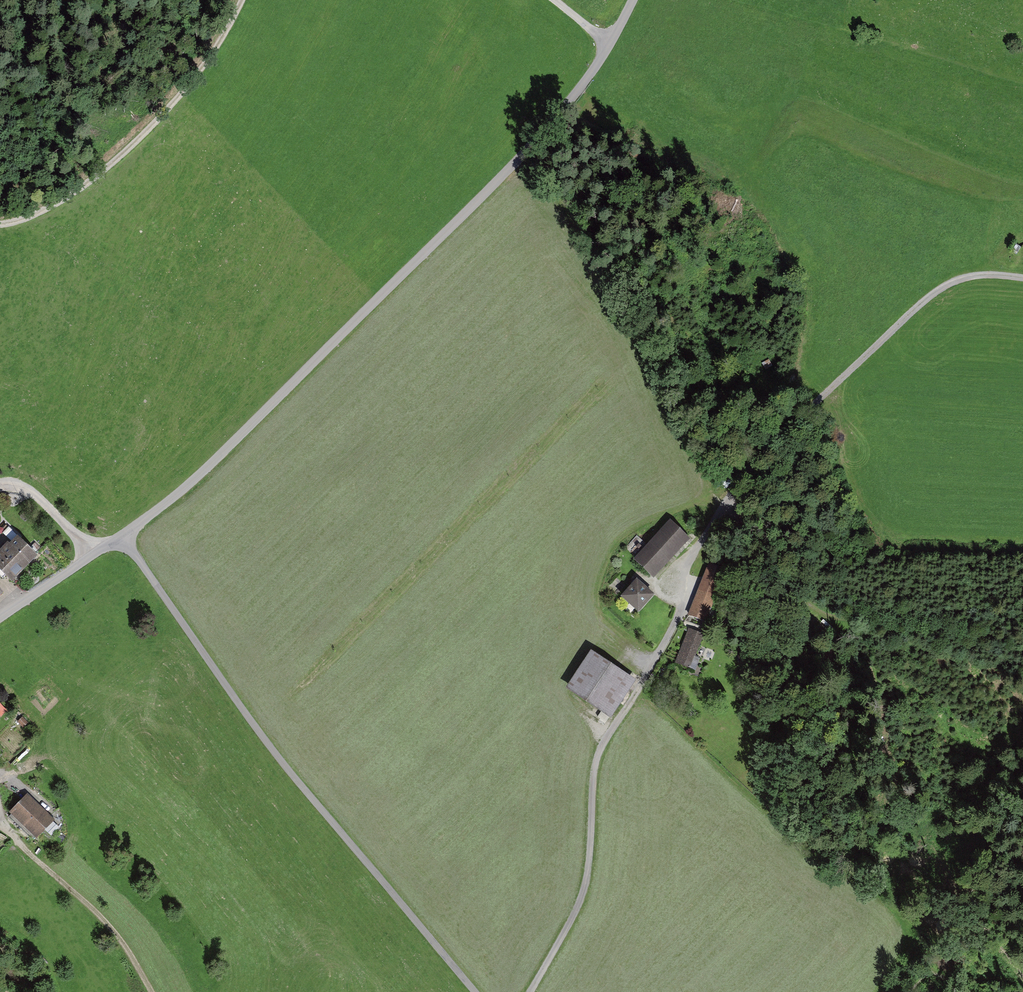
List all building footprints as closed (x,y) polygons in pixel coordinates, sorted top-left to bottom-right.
[(690,541),(671,523),(636,559),(655,577),(690,541)] [(0,551),(0,574),(11,584),(36,559),(13,537),(0,551)] [(725,570),(709,564),(690,616),(706,622),(725,570)] [(655,596),(638,582),(623,600),(641,614),(655,596)] [(704,635),(691,629),(676,663),(690,668),(704,635)] [(636,678),(593,649),(565,690),(608,719),(636,678)] [(24,794),(9,810),(41,840),(56,824),(24,794)]
